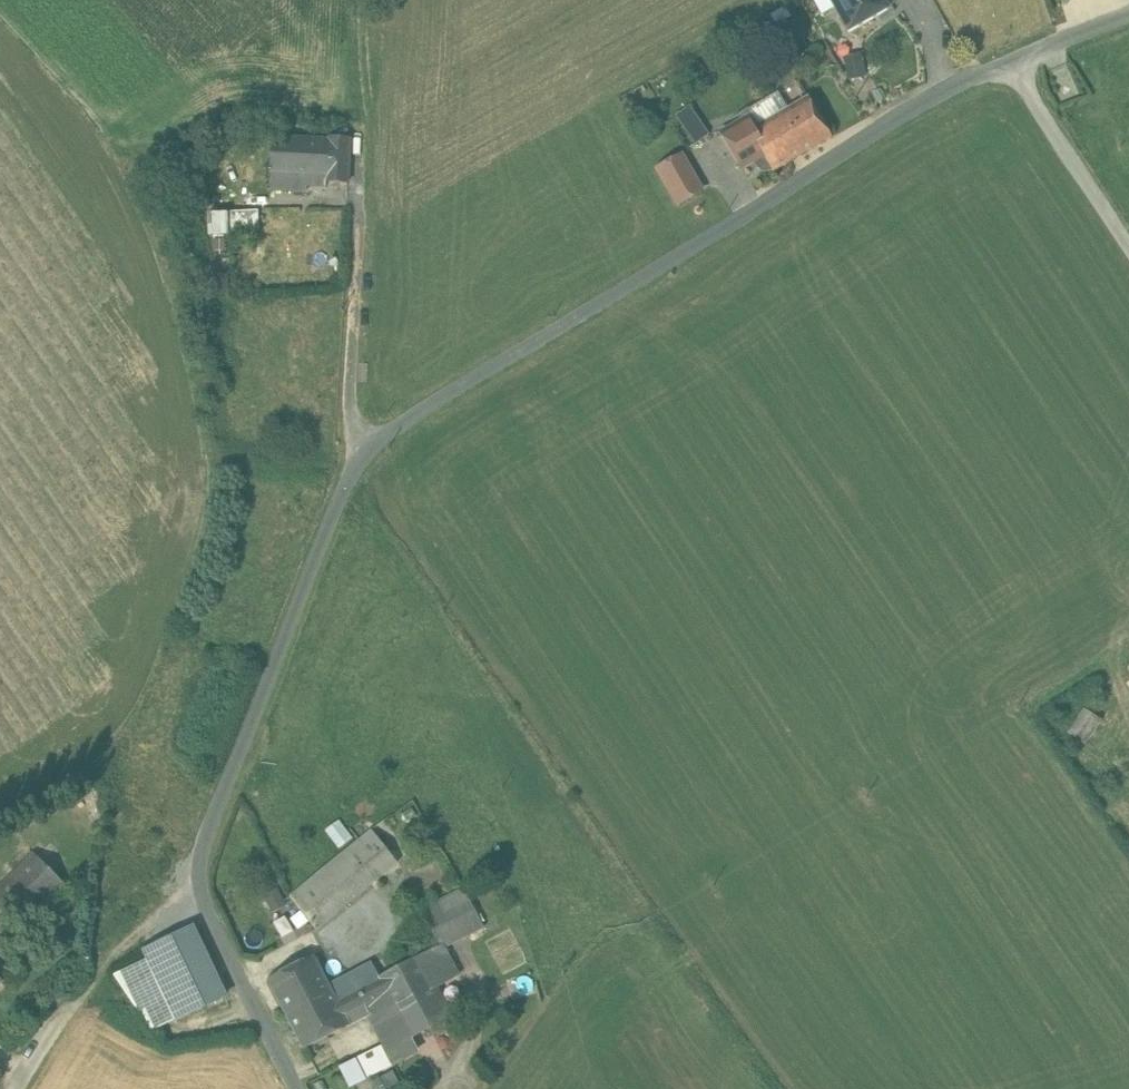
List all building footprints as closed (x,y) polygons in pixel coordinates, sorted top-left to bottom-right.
[(850,30),(887,9),(882,0),(833,0),(850,30)] [(887,9),(894,0),(882,0),(887,9)] [(778,93),(771,97),(781,113),(788,109),(778,93)] [(753,129),(751,130),(765,154),(775,170),(832,137),(809,96),(788,109),(781,113),(753,129)] [(709,134),(690,107),(679,115),(697,142),(709,134)] [(747,118),(723,132),(743,167),(765,154),(751,130),(753,129),(747,118)] [(299,176),(301,138),(274,136),(271,190),(306,192),(306,187),(306,176),(299,176)] [(350,139),(329,137),(328,139),(301,138),(299,176),(306,176),(327,177),(327,182),(348,183),(350,139)] [(702,191),(682,156),(659,169),(679,204),(702,191)] [(326,188),(327,182),(327,177),(306,176),(306,187),(326,188)] [(210,213),(211,236),(230,235),(229,230),(260,229),(259,211),(210,213)] [(1085,709),(1069,733),(1086,744),(1102,720),(1085,709)] [(398,862),(372,830),(341,855),(366,887),(398,862)] [(17,918),(27,929),(70,885),(36,851),(0,887),(0,935),(17,918)] [(341,855),(291,896),(316,928),(366,887),(341,855)] [(464,887),(409,916),(428,951),(442,944),(443,948),(485,926),(464,887)] [(226,997),(193,928),(146,950),(179,1019),(226,997)] [(428,951),(379,977),(392,1003),(410,1036),(451,1015),(435,985),(457,974),(443,948),(442,944),(428,951)] [(314,957),(269,980),(288,1015),(332,992),(329,986),(314,957)] [(372,964),(329,986),(332,992),(349,1025),(369,1015),(392,1003),(379,977),(372,964)] [(332,992),(288,1015),(305,1048),(349,1025),(332,992)] [(392,1003),(369,1015),(387,1049),(410,1036),(392,1003)] [(410,1036),(387,1049),(394,1063),(418,1051),(410,1036)] [(383,1088),(388,1088),(403,1082),(396,1068),(381,1075),(383,1078),(378,1080),(383,1088)]
